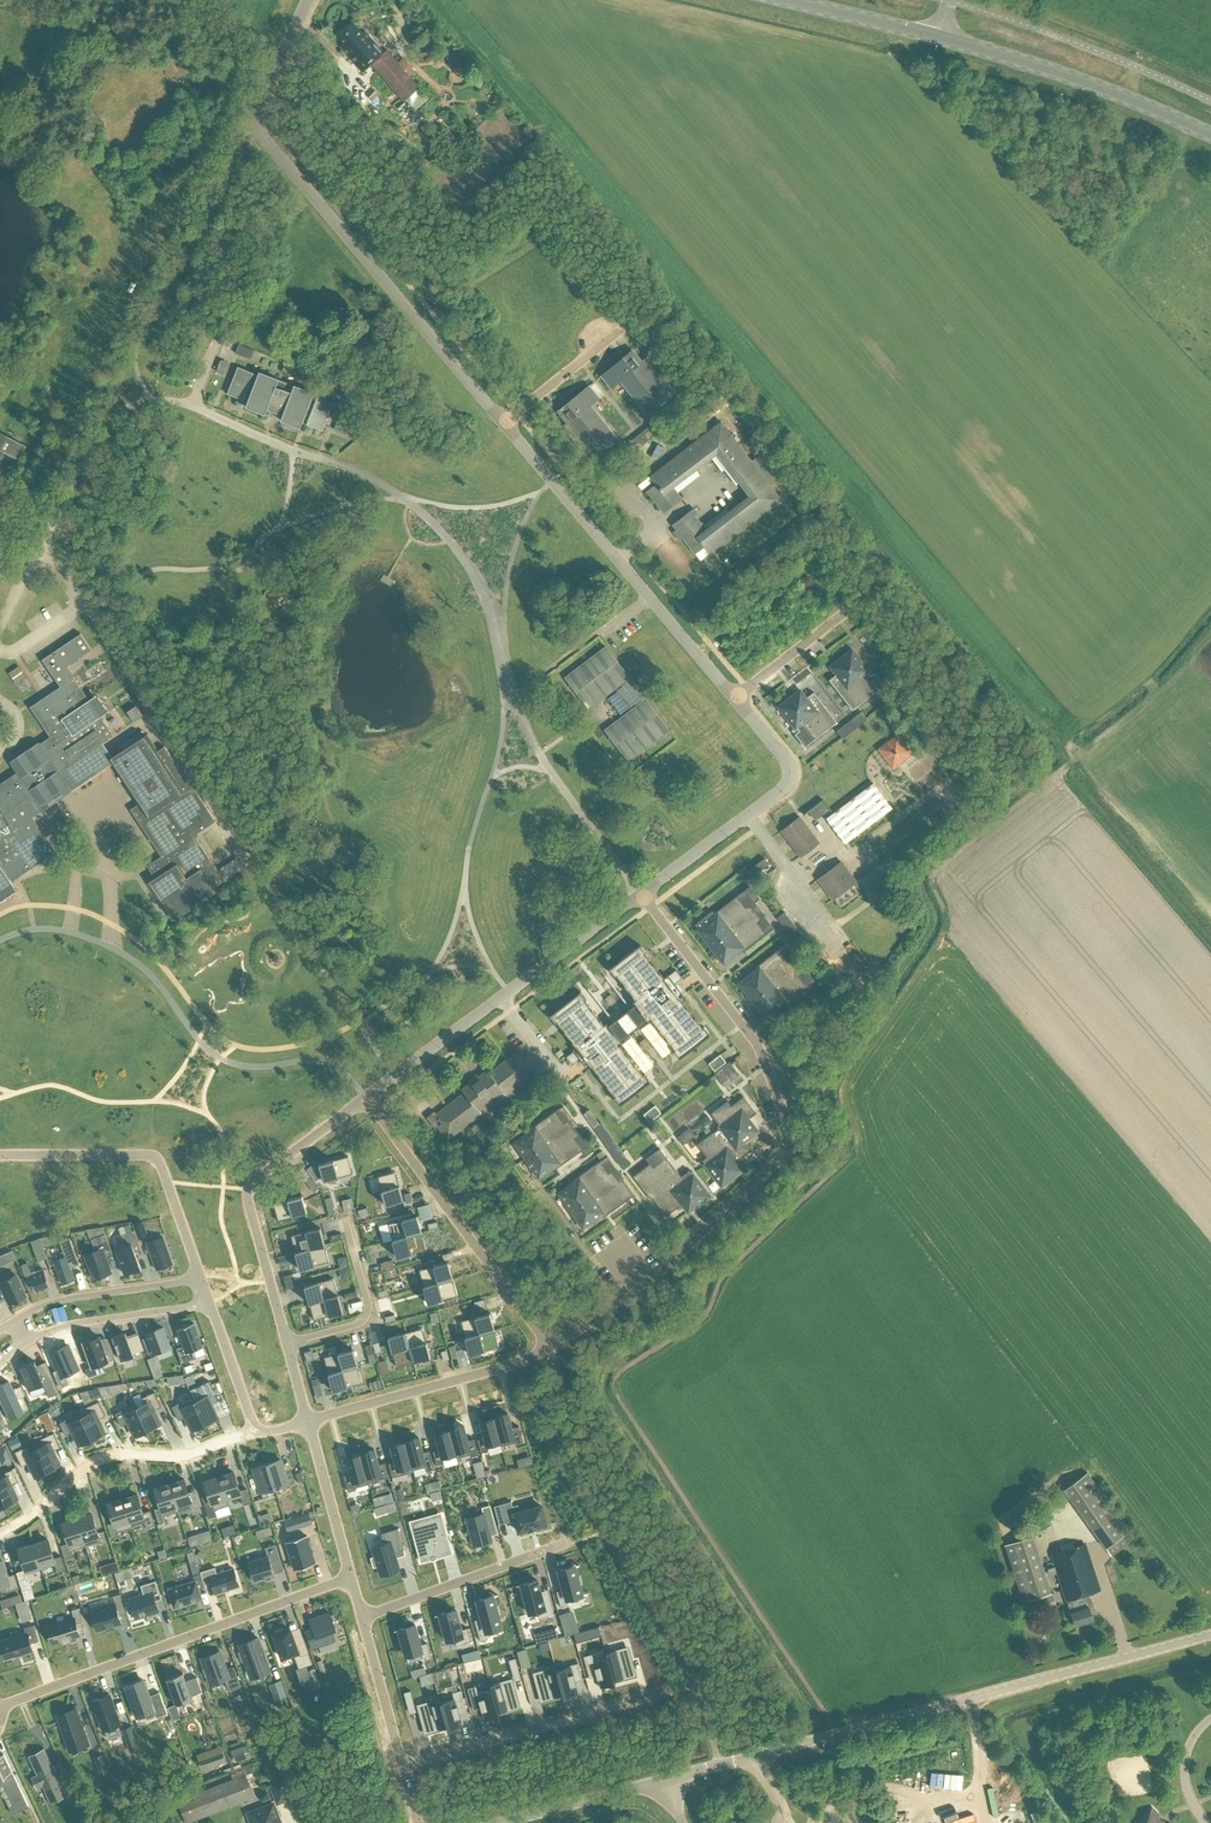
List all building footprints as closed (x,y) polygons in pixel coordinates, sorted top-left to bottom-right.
[(353,23),(338,35),(348,46),(343,49),(363,72),(364,71),(371,64),(377,71),(389,85),(403,102),(420,87),(410,75),(415,71),(404,57),(398,62),(388,50),(384,53),(365,31),(362,33),(353,23)] [(373,34),(377,38),(383,33),(379,29),(373,34)] [(372,101),(379,94),(376,90),(369,97),(372,101)] [(239,344),(236,353),(250,358),(254,349),(239,344)] [(601,374),(611,387),(620,380),(648,414),(674,393),(645,357),(640,361),(633,352),(623,360),(621,358),(601,374)] [(282,371),(297,377),(301,367),(286,362),(282,371)] [(237,366),(227,394),(243,400),(243,397),(248,399),(245,406),(265,414),(268,405),(283,411),(280,420),(300,427),(303,420),(307,422),(306,424),(322,430),(332,403),(312,395),(313,392),(293,384),(295,381),(280,375),(278,379),(258,371),(257,374),(237,366)] [(329,389),(344,394),(347,385),(332,380),(329,389)] [(569,404),(559,413),(567,422),(562,425),(591,460),(617,439),(589,405),(598,398),(587,385),(567,402),(569,404)] [(655,483),(646,489),(655,501),(657,504),(658,505),(676,491),(672,485),(710,456),(714,461),(722,471),(724,469),(729,466),(752,495),(706,530),(695,515),(698,513),(694,508),(687,513),(691,518),(673,531),(675,533),(679,539),(683,537),(695,553),(704,546),(710,553),(714,550),(767,510),(781,499),(767,482),(721,421),(649,475),(654,481),(655,483)] [(650,423),(626,443),(632,451),(657,431),(650,423)] [(7,453),(14,441),(13,441),(0,433),(0,449),(7,453)] [(13,455),(13,456),(19,459),(25,448),(24,448),(19,445),(13,455)] [(36,865),(57,851),(34,817),(58,801),(55,797),(69,787),(59,772),(113,735),(95,707),(67,666),(92,649),(81,633),(42,659),(45,663),(48,668),(61,686),(46,695),(30,706),(51,736),(46,740),(41,743),(40,742),(10,762),(18,773),(0,785),(0,890),(36,865)] [(669,730),(670,730),(605,645),(605,646),(606,647),(567,677),(589,705),(620,682),(638,706),(607,729),(629,758),(668,728),(669,730)] [(878,689),(881,686),(885,683),(874,670),(870,673),(867,670),(867,669),(851,649),(831,665),(837,672),(829,678),(852,708),(876,689),(878,689)] [(113,652),(100,652),(100,666),(113,666),(113,652)] [(10,672),(9,673),(17,684),(27,678),(19,666),(10,672)] [(796,726),(796,725),(799,729),(795,733),(805,746),(837,720),(813,690),(805,697),(800,690),(780,706),(796,726)] [(127,712),(134,721),(143,715),(136,705),(127,712)] [(861,712),(837,731),(843,739),(867,719),(861,712)] [(155,878),(147,883),(172,921),(219,890),(216,885),(225,880),(195,835),(216,820),(193,785),(191,786),(165,745),(159,749),(148,733),(108,760),(137,805),(131,808),(162,856),(147,865),(155,878)] [(911,752),(897,734),(879,748),(893,767),(911,752)] [(846,843),(893,807),(874,782),(827,817),(846,843)] [(802,856),(820,842),(800,816),(782,830),(802,856)] [(862,877),(859,880),(864,887),(866,890),(882,878),(898,865),(895,860),(891,855),(862,877)] [(223,867),(220,869),(226,879),(243,868),(242,868),(236,858),(223,867)] [(749,870),(747,872),(751,877),(753,876),(769,863),(764,858),(749,870)] [(834,899),(857,881),(842,861),(819,878),(834,899)] [(713,910),(696,924),(700,929),(724,960),(742,947),(744,950),(766,933),(774,927),(765,915),(761,917),(751,905),(755,902),(759,898),(750,886),(745,890),(715,913),(713,910)] [(790,894),(782,905),(787,909),(795,899),(790,894)] [(777,918),(796,943),(803,936),(784,912),(777,918)] [(757,966),(759,969),(742,983),(766,1014),(783,1000),(786,1004),(816,980),(806,968),(802,971),(793,958),(796,955),(787,943),(757,966)] [(681,1058),(710,1034),(705,1027),(704,1028),(680,998),(684,994),(668,974),(664,977),(645,953),(646,952),(640,945),(610,969),(616,975),(617,974),(634,996),(632,998),(634,1001),(607,1023),(605,1020),(602,1022),(585,1000),(586,999),(581,992),(551,1015),(556,1022),(557,1022),(577,1046),(572,1050),(588,1070),(592,1066),(616,1096),(614,1097),(621,1105),(651,1081),(645,1073),(643,1074),(620,1045),(622,1043),(620,1040),(648,1018),(650,1021),(652,1019),(676,1049),(674,1050),(681,1058)] [(524,1043),(523,1042),(515,1049),(517,1051),(496,1067),(495,1068),(491,1071),(489,1068),(477,1078),(473,1081),(462,1089),(465,1092),(459,1097),(458,1098),(437,1113),(435,1111),(435,1110),(427,1117),(431,1123),(435,1128),(436,1128),(437,1127),(438,1126),(449,1139),(473,1120),(481,1114),(479,1111),(505,1091),(507,1094),(508,1093),(540,1068),(529,1054),(531,1053),(524,1043)] [(709,1063),(715,1070),(726,1062),(720,1054),(709,1063)] [(722,1067),(714,1074),(717,1077),(724,1086),(724,1085),(732,1080),(739,1074),(730,1062),(722,1067)] [(603,1111),(612,1108),(608,1097),(604,1098),(602,1093),(597,1095),(603,1111)] [(731,1106),(728,1100),(711,1113),(721,1126),(698,1144),(707,1156),(703,1160),(722,1185),(743,1169),(737,1161),(753,1149),(746,1140),(758,1131),(748,1119),(757,1113),(744,1096),(731,1106)] [(564,1105),(533,1127),(535,1130),(517,1143),(539,1175),(557,1162),(560,1166),(591,1144),(582,1131),(578,1134),(569,1121),(573,1118),(564,1105)] [(644,1114),(650,1121),(661,1113),(655,1105),(644,1114)] [(707,1125),(712,1121),(707,1115),(702,1119),(707,1125)] [(621,1166),(629,1160),(602,1122),(594,1127),(621,1166)] [(678,1137),(683,1144),(694,1135),(689,1128),(678,1137)] [(188,1136),(188,1150),(208,1150),(208,1143),(207,1143),(207,1136),(188,1136)] [(650,1163),(634,1176),(652,1200),(654,1199),(667,1215),(682,1203),(685,1207),(688,1211),(689,1210),(709,1195),(690,1170),(681,1176),(660,1148),(646,1158),(648,1160),(650,1163)] [(349,1155),(319,1163),(324,1181),(353,1173),(349,1155)] [(608,1156),(577,1178),(579,1181),(561,1193),(584,1225),(602,1213),(604,1216),(634,1195),(623,1178),(619,1180),(613,1171),(617,1169),(608,1156)] [(395,1171),(377,1176),(378,1178),(381,1189),(385,1205),(403,1200),(395,1171)] [(310,1176),(305,1180),(314,1192),(319,1188),(310,1176)] [(410,1192),(404,1193),(407,1202),(412,1201),(410,1192)] [(302,1195),(273,1203),(278,1220),(307,1212),(302,1195)] [(331,1197),(325,1198),(329,1214),(335,1213),(331,1197)] [(1,1232),(18,1225),(10,1206),(0,1210),(0,1229),(1,1232)] [(367,1207),(358,1210),(360,1216),(369,1214),(367,1207)] [(417,1215),(388,1223),(393,1239),(393,1240),(422,1232),(417,1215)] [(143,1220),(134,1223),(140,1239),(149,1235),(143,1220)] [(437,1221),(427,1223),(429,1229),(438,1226),(437,1221)] [(320,1227),(291,1236),(295,1252),(325,1244),(320,1227)] [(125,1245),(116,1248),(125,1273),(141,1268),(135,1252),(142,1250),(134,1229),(121,1234),(125,1245)] [(422,1232),(393,1240),(397,1257),(426,1249),(422,1232)] [(91,1239),(95,1250),(85,1253),(94,1278),(112,1272),(106,1256),(113,1253),(109,1244),(105,1233),(91,1239)] [(340,1233),(331,1236),(333,1241),(342,1239),(340,1233)] [(162,1236),(147,1242),(157,1269),(173,1263),(162,1236)] [(47,1237),(39,1238),(42,1246),(50,1244),(47,1237)] [(65,1256),(54,1260),(63,1284),(75,1279),(71,1267),(79,1263),(70,1237),(60,1241),(65,1256)] [(39,1238),(31,1241),(34,1249),(42,1246),(39,1238)] [(325,1244),(295,1252),(300,1269),(330,1261),(325,1244)] [(0,1255),(0,1256),(4,1264),(15,1259),(11,1250),(0,1255)] [(452,1251),(443,1253),(444,1259),(454,1257),(452,1251)] [(393,1258),(381,1262),(383,1268),(394,1265),(393,1258)] [(448,1261),(419,1269),(424,1286),(453,1278),(448,1261)] [(27,1262),(20,1264),(24,1276),(27,1275),(30,1284),(33,1283),(36,1292),(51,1287),(44,1269),(36,1272),(36,1274),(31,1275),(31,1276),(30,1274),(30,1273),(30,1272),(31,1271),(27,1262)] [(8,1304),(25,1296),(15,1273),(0,1280),(0,1286),(8,1304)] [(293,1273),(284,1276),(285,1281),(294,1279),(293,1273)] [(334,1278),(305,1286),(309,1303),(338,1295),(334,1278)] [(453,1278),(424,1286),(429,1303),(458,1295),(453,1278)] [(299,1279),(286,1283),(287,1289),(301,1285),(299,1279)] [(356,1291),(345,1294),(346,1300),(358,1297),(356,1291)] [(338,1295),(309,1303),(314,1320),(343,1311),(338,1295)] [(484,1300),(475,1302),(476,1308),(486,1306),(484,1300)] [(490,1313),(461,1321),(466,1338),(494,1330),(490,1313)] [(394,1314),(385,1316),(387,1322),(396,1319),(394,1314)] [(183,1345),(178,1347),(183,1361),(196,1357),(194,1350),(202,1347),(194,1323),(187,1326),(185,1325),(181,1326),(180,1328),(178,1329),(183,1345)] [(149,1337),(143,1340),(148,1354),(154,1352),(155,1353),(170,1347),(163,1326),(147,1332),(149,1337)] [(422,1327),(405,1332),(413,1360),(430,1356),(422,1327)] [(494,1330),(466,1338),(471,1355),(499,1347),(494,1330)] [(125,1332),(113,1337),(121,1359),(134,1355),(133,1353),(144,1349),(145,1349),(139,1333),(139,1334),(128,1338),(125,1332)] [(405,1332),(388,1337),(396,1365),(413,1360),(405,1332)] [(99,1336),(84,1342),(93,1366),(115,1358),(109,1343),(103,1345),(99,1336)] [(379,1342),(373,1343),(376,1353),(382,1351),(379,1342)] [(371,1344),(365,1346),(368,1355),(374,1353),(371,1344)] [(70,1345),(52,1352),(59,1370),(54,1372),(61,1388),(70,1384),(67,1375),(80,1370),(70,1345)] [(505,1345),(486,1355),(492,1366),(511,1356),(505,1345)] [(455,1346),(449,1348),(453,1359),(459,1357),(455,1346)] [(353,1348),(324,1356),(329,1373),(357,1365),(353,1348)] [(447,1351),(441,1352),(444,1362),(450,1360),(447,1351)] [(158,1365),(156,1359),(149,1361),(151,1368),(158,1365)] [(19,1367),(30,1390),(43,1384),(49,1396),(60,1392),(47,1363),(46,1361),(47,1363),(38,1367),(35,1360),(19,1367)] [(204,1364),(207,1370),(214,1368),(212,1361),(204,1364)] [(357,1365),(329,1373),(334,1390),(362,1382),(357,1365)] [(323,1376),(312,1379),(313,1385),(325,1382),(323,1376)] [(83,1382),(86,1388),(92,1386),(90,1379),(83,1382)] [(150,1387),(156,1384),(154,1379),(146,1380),(150,1387)] [(201,1397),(194,1401),(205,1423),(218,1417),(212,1404),(218,1401),(215,1393),(209,1382),(197,1387),(201,1397)] [(110,1393),(107,1386),(99,1387),(103,1396),(110,1393)] [(0,1393),(0,1401),(9,1419),(23,1413),(12,1388),(0,1393)] [(98,1389),(88,1391),(92,1399),(97,1397),(101,1395),(98,1389)] [(143,1401),(136,1405),(148,1430),(161,1423),(154,1410),(161,1406),(154,1392),(142,1398),(143,1401)] [(24,1394),(19,1396),(23,1405),(28,1403),(24,1394)] [(86,1407),(79,1410),(82,1415),(93,1439),(106,1432),(99,1418),(105,1415),(98,1401),(86,1407)] [(205,1423),(194,1401),(182,1406),(180,1402),(172,1406),(179,1420),(186,1416),(192,1430),(205,1423)] [(135,1403),(115,1412),(121,1425),(128,1422),(135,1436),(148,1430),(136,1405),(135,1403)] [(48,1411),(43,1414),(46,1420),(44,1421),(47,1427),(54,1424),(48,1412),(48,1411)] [(507,1412),(493,1416),(494,1417),(501,1444),(502,1445),(515,1441),(516,1443),(523,1441),(518,1426),(511,1428),(507,1412)] [(67,1418),(60,1422),(64,1431),(66,1435),(73,1431),(79,1445),(93,1439),(82,1415),(75,1419),(69,1421),(67,1418)] [(484,1436),(478,1438),(481,1452),(489,1450),(488,1447),(501,1444),(494,1417),(480,1421),(484,1436)] [(462,1424),(449,1428),(449,1429),(457,1456),(457,1457),(470,1453),(471,1456),(478,1454),(474,1438),(467,1440),(462,1424)] [(440,1448),(433,1450),(437,1464),(444,1462),(444,1459),(457,1456),(449,1429),(436,1433),(440,1448)] [(44,1445),(37,1448),(47,1470),(60,1464),(54,1450),(61,1447),(54,1432),(41,1438),(44,1445)] [(418,1436),(404,1440),(405,1442),(412,1469),(426,1466),(427,1470),(434,1468),(429,1450),(422,1452),(418,1436)] [(15,1438),(9,1441),(12,1447),(18,1444),(15,1438)] [(395,1461),(388,1463),(392,1476),(413,1471),(412,1469),(405,1442),(391,1445),(395,1461)] [(26,1445),(14,1451),(21,1466),(28,1463),(34,1476),(47,1470),(37,1448),(30,1452),(26,1445)] [(374,1449),(360,1452),(361,1454),(368,1482),(389,1476),(385,1463),(378,1464),(374,1449)] [(351,1473),(344,1475),(349,1491),(356,1489),(356,1486),(369,1483),(368,1482),(361,1454),(347,1458),(351,1473)] [(281,1459),(267,1463),(275,1488),(289,1484),(281,1459)] [(267,1463),(254,1468),(263,1498),(268,1496),(267,1491),(275,1488),(267,1463)] [(0,1476),(0,1497),(3,1504),(16,1498),(10,1484),(17,1481),(11,1469),(3,1472),(4,1474),(0,1476)] [(222,1475),(220,1476),(227,1500),(241,1495),(244,1504),(251,1502),(247,1488),(240,1490),(234,1471),(222,1475)] [(299,1482),(304,1481),(301,1471),(296,1473),(299,1482)] [(1063,1489),(1105,1547),(1129,1530),(1088,1472),(1063,1489)] [(220,1476),(205,1481),(211,1500),(204,1502),(209,1517),(217,1515),(215,1509),(229,1505),(227,1500),(220,1476)] [(173,1482),(170,1483),(179,1512),(193,1508),(184,1478),(173,1482)] [(440,1480),(433,1481),(435,1489),(442,1487),(440,1480)] [(170,1483),(156,1488),(162,1506),(155,1509),(159,1523),(167,1520),(165,1515),(178,1511),(179,1512),(170,1483)] [(403,1489),(396,1490),(398,1498),(405,1496),(403,1489)] [(440,1490),(430,1493),(433,1501),(442,1498),(440,1490)] [(137,1494),(123,1498),(132,1527),(132,1525),(145,1521),(147,1527),(155,1525),(150,1510),(143,1512),(137,1494)] [(121,1498),(108,1502),(114,1521),(107,1523),(112,1538),(120,1535),(118,1531),(132,1527),(123,1498),(121,1499),(121,1498)] [(511,1501),(501,1504),(506,1522),(516,1520),(519,1531),(547,1523),(542,1505),(520,1511),(518,1504),(513,1506),(511,1501)] [(393,1502),(385,1504),(387,1511),(394,1509),(393,1502)] [(483,1513),(466,1517),(474,1545),(492,1540),(487,1522),(495,1520),(490,1505),(482,1507),(483,1513)] [(92,1513),(78,1518),(86,1545),(100,1541),(99,1537),(92,1513)] [(274,1520),(272,1514),(268,1513),(259,1516),(262,1524),(274,1520)] [(309,1513),(302,1516),(305,1526),(313,1523),(309,1513)] [(423,1526),(413,1529),(422,1560),(452,1552),(442,1516),(422,1522),(423,1526)] [(70,1542),(61,1545),(65,1558),(73,1555),(72,1550),(73,1549),(86,1545),(78,1518),(76,1518),(63,1522),(70,1542)] [(236,1533),(234,1524),(229,1525),(224,1533),(225,1536),(236,1533)] [(375,1555),(372,1556),(375,1566),(378,1565),(381,1574),(400,1568),(395,1552),(404,1548),(398,1527),(382,1532),(385,1543),(372,1546),(375,1555)] [(198,1534),(190,1543),(191,1546),(213,1539),(210,1530),(198,1534)] [(307,1535),(286,1541),(295,1569),(315,1563),(307,1535)] [(1003,1545),(1021,1602),(1049,1594),(1031,1537),(1003,1545)] [(48,1539),(34,1544),(42,1567),(55,1563),(58,1572),(66,1570),(61,1555),(54,1558),(48,1539)] [(31,1544),(20,1548),(27,1572),(42,1567),(34,1544),(31,1545),(31,1544)] [(276,1544),(266,1547),(268,1555),(248,1561),(254,1581),(275,1575),(271,1561),(280,1558),(278,1552),(276,1544)] [(1094,1606),(1089,1592),(1097,1590),(1083,1544),(1050,1554),(1072,1625),(1091,1619),(1088,1608),(1094,1606)] [(157,1551),(157,1550),(143,1554),(146,1562),(166,1556),(164,1549),(157,1551)] [(0,1561),(0,1587),(5,1585),(7,1591),(19,1588),(15,1574),(7,1576),(2,1560),(0,1561)] [(109,1563),(112,1571),(120,1569),(117,1561),(109,1563)] [(564,1592),(557,1593),(561,1608),(568,1606),(567,1599),(582,1595),(580,1584),(582,1583),(580,1575),(577,1576),(575,1566),(558,1570),(564,1592)] [(215,1567),(201,1571),(201,1573),(205,1584),(212,1582),(216,1593),(225,1590),(224,1589),(231,1587),(231,1589),(238,1586),(238,1585),(239,1585),(234,1568),(217,1573),(215,1567)] [(26,1572),(18,1575),(24,1593),(32,1590),(26,1572)] [(196,1581),(169,1589),(174,1606),(202,1598),(199,1588),(205,1586),(205,1584),(201,1573),(194,1575),(196,1581)] [(144,1593),(130,1598),(137,1618),(147,1615),(147,1618),(158,1615),(157,1612),(159,1611),(153,1595),(155,1594),(160,1593),(156,1581),(141,1585),(144,1593)] [(537,1581),(521,1585),(524,1596),(521,1596),(523,1604),(526,1604),(529,1614),(537,1612),(539,1619),(554,1615),(550,1602),(543,1603),(537,1581)] [(77,1592),(75,1584),(69,1586),(71,1594),(73,1593),(77,1592)] [(115,1603),(91,1610),(97,1630),(122,1622),(118,1610),(124,1608),(120,1593),(113,1595),(115,1603)] [(8,1597),(10,1605),(22,1601),(20,1594),(8,1597)] [(482,1617),(475,1619),(481,1641),(488,1639),(486,1632),(502,1628),(499,1616),(501,1615),(499,1607),(497,1608),(494,1595),(477,1600),(482,1617)] [(27,1600),(16,1604),(21,1620),(32,1617),(27,1600)] [(46,1625),(52,1644),(81,1635),(77,1623),(84,1621),(80,1607),(72,1610),(74,1617),(46,1625)] [(572,1607),(565,1610),(570,1624),(577,1621),(572,1607)] [(456,1609),(440,1613),(443,1624),(440,1625),(442,1633),(445,1632),(447,1641),(455,1639),(457,1645),(472,1641),(468,1627),(461,1629),(456,1609)] [(336,1640),(333,1632),(333,1631),(336,1629),(329,1610),(308,1618),(312,1627),(316,1638),(319,1647),(336,1640)] [(416,1624),(399,1628),(402,1639),(400,1640),(402,1648),(404,1647),(407,1656),(422,1652),(424,1658),(431,1656),(428,1642),(421,1644),(416,1624)] [(1093,1624),(1074,1630),(1076,1637),(1095,1632),(1093,1624)] [(27,1634),(1,1642),(5,1658),(33,1650),(30,1643),(39,1640),(34,1625),(25,1628),(27,1634)] [(599,1627),(592,1629),(594,1636),(601,1634),(599,1627)] [(284,1630),(283,1628),(275,1631),(276,1633),(274,1634),(282,1657),(294,1653),(299,1668),(313,1663),(303,1636),(294,1639),(290,1628),(284,1630)] [(555,1629),(548,1631),(550,1640),(557,1638),(555,1629)] [(584,1631),(575,1634),(576,1641),(586,1638),(584,1631)] [(241,1650),(238,1651),(242,1661),(245,1660),(249,1671),(268,1664),(258,1637),(239,1644),(241,1650)] [(522,1668),(531,1666),(527,1648),(517,1651),(522,1668)] [(607,1651),(615,1679),(635,1674),(628,1648),(617,1651),(616,1649),(607,1651)] [(220,1651),(201,1658),(205,1667),(203,1668),(206,1677),(208,1676),(211,1683),(225,1678),(229,1690),(241,1685),(234,1666),(227,1669),(220,1651)] [(607,1651),(606,1651),(607,1656),(594,1659),(592,1653),(584,1655),(590,1677),(598,1675),(601,1687),(615,1683),(615,1679),(607,1651)] [(516,1657),(510,1659),(513,1673),(520,1672),(516,1657)] [(483,1659),(471,1662),(474,1671),(486,1668),(483,1659)] [(555,1665),(563,1694),(564,1697),(578,1693),(575,1681),(583,1679),(578,1662),(570,1664),(570,1665),(557,1669),(556,1665),(555,1665)] [(467,1673),(464,1664),(458,1666),(461,1675),(467,1673)] [(563,1694),(555,1665),(546,1668),(547,1670),(535,1673),(543,1699),(563,1694)] [(312,1689),(321,1686),(315,1667),(305,1671),(312,1689)] [(183,1672),(167,1678),(176,1703),(192,1698),(191,1695),(202,1691),(197,1676),(186,1680),(183,1672)] [(276,1689),(272,1691),(275,1700),(287,1696),(280,1679),(274,1681),(276,1689)] [(500,1681),(491,1683),(499,1711),(519,1706),(512,1680),(500,1683),(500,1681)] [(145,1682),(127,1688),(137,1716),(154,1710),(156,1716),(167,1712),(160,1692),(150,1695),(145,1682)] [(476,1685),(468,1687),(474,1709),(482,1707),(485,1719),(500,1715),(499,1711),(491,1683),(490,1683),(491,1687),(478,1691),(476,1685)] [(440,1697),(439,1698),(447,1726),(448,1729),(463,1725),(459,1713),(467,1711),(461,1689),(453,1691),(454,1698),(441,1701),(440,1697)] [(411,1690),(404,1692),(408,1706),(415,1704),(411,1690)] [(93,1700),(104,1730),(120,1724),(109,1694),(93,1700)] [(431,1702),(420,1705),(427,1731),(447,1726),(439,1698),(430,1700),(431,1702)] [(76,1708),(57,1715),(67,1743),(86,1736),(76,1708)] [(330,1711),(321,1714),(326,1726),(334,1722),(330,1711)] [(129,1742),(137,1739),(132,1725),(124,1728),(129,1742)] [(249,1748),(233,1754),(235,1762),(251,1756),(249,1748)] [(45,1749),(29,1756),(38,1774),(32,1777),(37,1788),(43,1785),(48,1796),(64,1788),(45,1749)] [(222,1751),(199,1760),(203,1770),(226,1762),(222,1751)] [(103,1754),(95,1757),(102,1775),(110,1772),(103,1754)] [(250,1763),(230,1770),(234,1779),(247,1774),(254,1771),(250,1763)] [(12,1803),(25,1797),(10,1765),(0,1770),(0,1784),(3,1783),(12,1803)] [(199,1792),(177,1800),(186,1822),(190,1822),(256,1798),(247,1774),(234,1779),(199,1792)] [(287,1781),(271,1787),(277,1804),(294,1798),(287,1781)] [(274,1803),(249,1813),(253,1822),(281,1822),(274,1803)] [(1158,1814),(1157,1812),(1155,1810),(1153,1808),(1140,1822),(1165,1822),(1163,1822),(1165,1820),(1164,1819),(1162,1821),(1157,1817),(1158,1814)]
